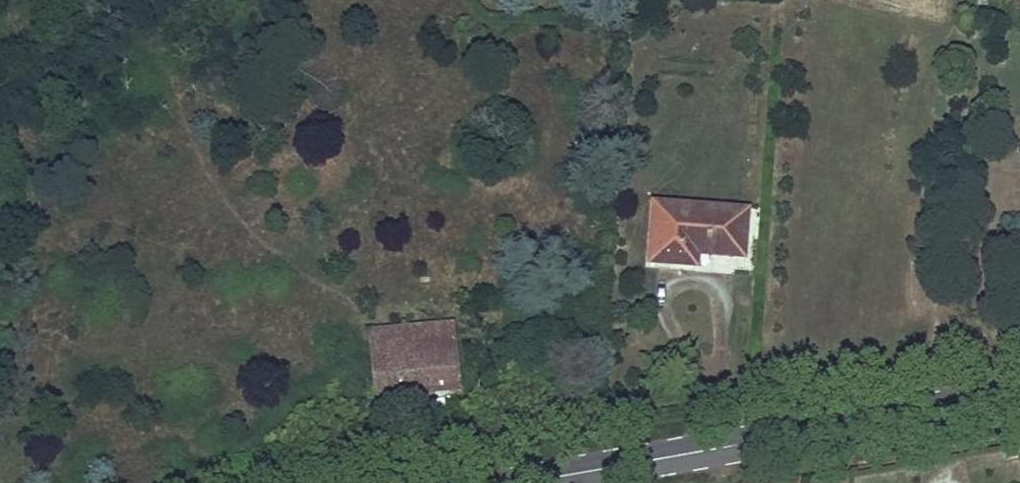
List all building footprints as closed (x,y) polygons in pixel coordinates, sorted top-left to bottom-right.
[(743,258),(747,212),(654,205),(650,264),(696,267),(697,255),(743,258)] [(459,391),(454,325),(419,328),(420,342),(369,346),(374,400),(459,391)] [(420,342),(419,328),(368,333),(369,346),(420,342)]
